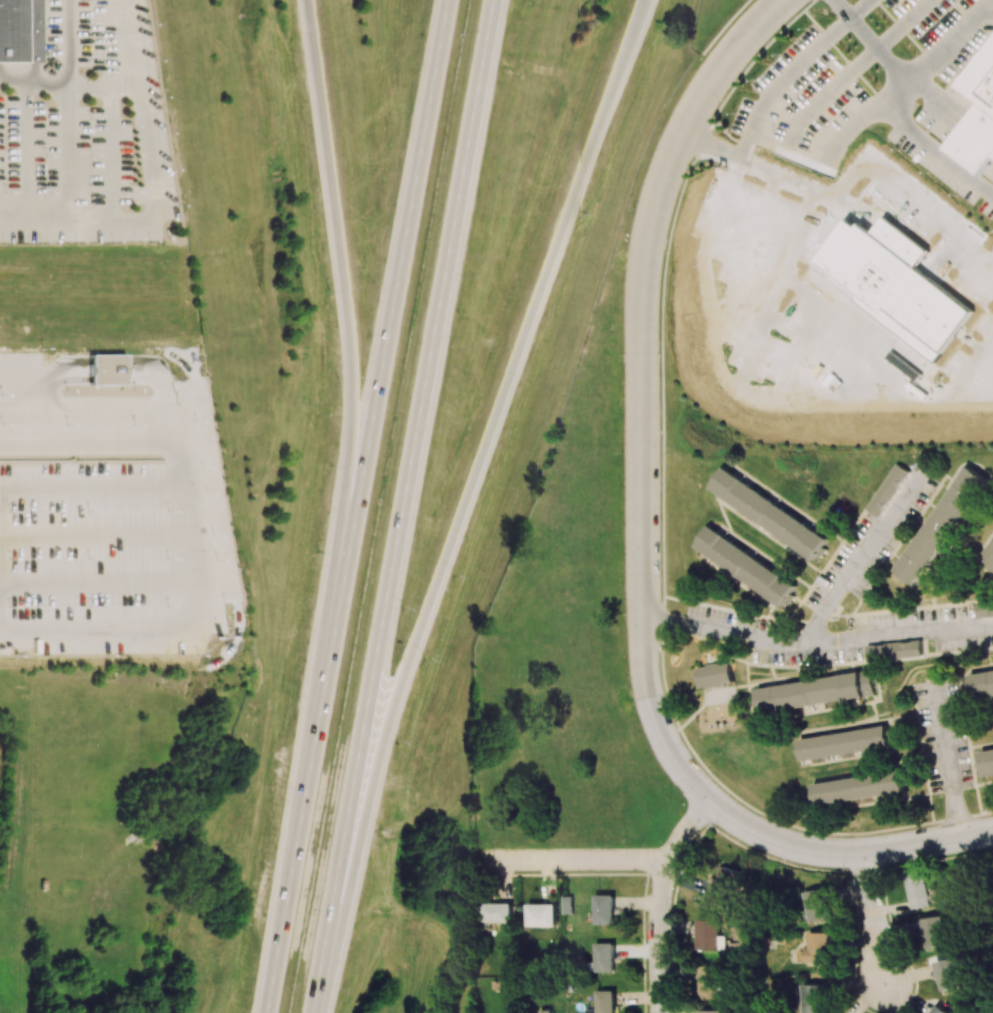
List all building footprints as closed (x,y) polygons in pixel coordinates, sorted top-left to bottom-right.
[(39,0),(0,0),(0,62),(39,61),(39,0)] [(966,75),(992,41),(992,159),(980,175),(946,148),(966,121),(982,102),(959,84),(966,75)] [(89,355),(90,385),(125,385),(124,354),(89,355)] [(879,516),(911,472),(897,462),(866,507),(879,516)] [(985,476),(963,464),(900,573),(923,586),(985,476)] [(829,537),(722,467),(708,488),(815,559),(829,537)] [(796,584),(707,526),(693,547),(782,605),(796,584)] [(980,566),(992,574),(992,545),(980,566)] [(923,657),(922,641),(867,644),(867,660),(923,657)] [(696,667),(699,689),(733,683),(730,661),(696,667)] [(865,696),(875,695),(872,670),(862,671),(865,696)] [(973,702),(992,699),(992,670),(969,673),(973,702)] [(759,712),(864,699),(861,673),(756,686),(759,712)] [(801,760),(890,747),(887,726),(798,738),(801,760)] [(984,775),(992,774),(992,748),(980,749),(984,775)] [(812,782),(814,804),(904,793),(902,771),(812,782)] [(705,895),(730,902),(738,870),(713,864),(705,895)] [(926,873),(907,875),(910,908),(930,906),(926,873)] [(807,920),(829,919),(828,889),(805,890),(807,920)] [(614,923),(613,894),(595,895),(595,924),(614,923)] [(511,902),(482,903),(483,922),(511,922),(511,902)] [(527,926),(556,926),(557,904),(527,904),(527,926)] [(927,950),(949,946),(943,915),(921,919),(927,950)] [(721,936),(720,919),(697,920),(698,950),(727,949),(727,936),(721,936)] [(831,932),(808,932),(808,949),(803,949),(803,962),(831,962),(831,932)] [(614,942),(595,942),(595,971),(614,971),(614,942)] [(825,984),(802,984),(803,1012),(825,1012),(825,984)] [(614,990),(595,990),(595,1009),(585,1009),(586,1012),(614,1012),(614,990)] [(932,1004),(928,1012),(951,1012),(932,1004)]
